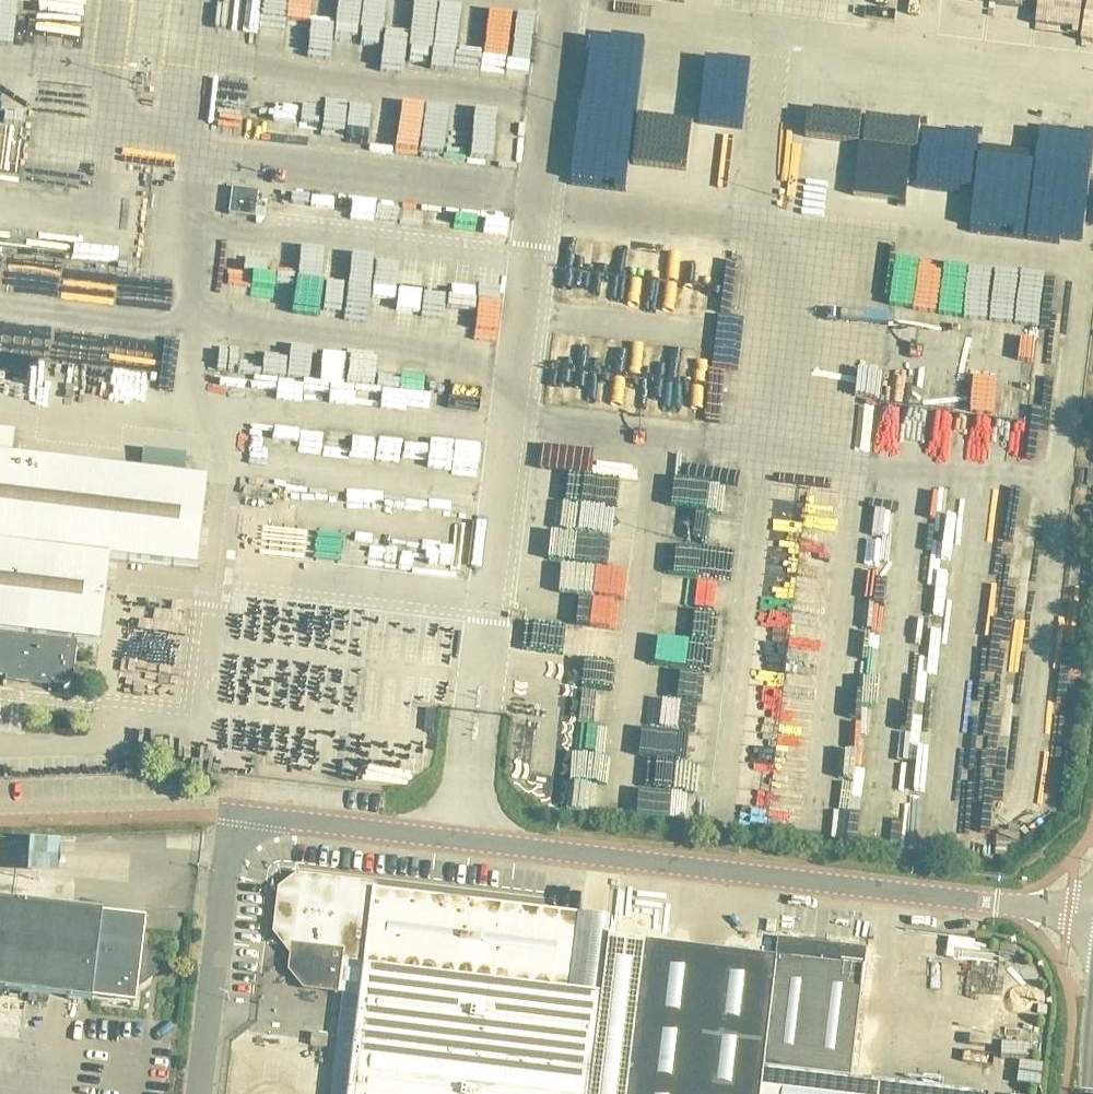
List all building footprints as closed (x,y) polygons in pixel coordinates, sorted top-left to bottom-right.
[(260,0),(259,11),(281,12),(282,1),(260,0)] [(285,14),(306,15),(307,0),(285,0),(285,14)] [(334,0),(310,0),(310,16),(334,17),(334,0)] [(358,0),(339,0),(339,19),(358,19),(358,0)] [(436,0),(410,0),(409,44),(435,44),(436,0)] [(502,82),(506,25),(481,23),(482,2),(462,1),(460,24),(436,22),(433,67),(480,71),(480,81),(502,82)] [(352,53),(375,58),(386,10),(363,5),(352,53)] [(250,116),(293,117),(294,86),(276,86),(276,103),(250,103),(250,116)] [(9,119),(8,87),(0,87),(0,119),(9,119)] [(349,135),(369,136),(369,105),(325,104),(324,137),(349,137),(349,135)] [(373,130),(371,155),(498,164),(498,167),(518,168),(522,115),(502,113),(499,144),(443,140),(444,132),(419,130),(421,115),(398,113),(396,132),(373,130)] [(817,180),(817,202),(829,202),(828,179),(817,180)] [(861,186),(864,221),(896,217),(893,183),(861,186)] [(257,193),(231,190),(228,216),(254,219),(257,193)] [(309,199),(309,218),(337,218),(337,198),(309,199)] [(935,302),(933,285),(915,286),(916,303),(935,302)] [(637,406),(643,344),(555,336),(549,397),(637,406)] [(645,376),(731,381),(733,353),(647,347),(645,376)] [(331,371),(280,369),(279,399),(306,400),(306,393),(333,394),(333,402),(386,404),(387,380),(331,378),(331,371)] [(1030,417),(948,416),(948,449),(988,449),(988,460),(1030,460),(1030,417)] [(207,482),(14,459),(16,437),(0,435),(0,677),(72,686),(77,642),(99,645),(110,559),(197,570),(207,482)] [(142,470),(185,475),(187,455),(144,450),(142,470)] [(673,508),(711,509),(712,480),(674,479),(673,508)] [(872,502),(871,525),(882,525),(882,534),(903,535),(904,502),(872,502)] [(634,527),(633,504),(605,505),(606,528),(634,527)] [(602,567),(597,618),(626,621),(628,598),(608,596),(610,576),(616,577),(617,568),(602,567)] [(694,609),(719,610),(720,573),(694,573),(694,609)] [(987,606),(987,629),(1008,628),(1007,606),(987,606)] [(615,719),(614,686),(580,688),(581,720),(615,719)] [(972,787),(991,788),(999,694),(957,690),(954,721),(977,723),(972,787)] [(647,725),(681,725),(681,692),(647,691),(647,725)] [(594,746),(595,720),(576,720),(576,745),(594,746)] [(24,830),(23,861),(44,862),(44,848),(53,848),(54,830),(24,830)] [(850,1082),(866,950),(778,939),(775,961),(645,946),(578,939),(578,935),(581,916),(545,912),(378,892),(373,891),(372,898),(370,898),(364,891),(364,890),(324,885),(299,882),(299,883),(285,894),(284,894),(283,909),(288,910),(287,918),(282,918),(280,932),(281,932),(293,945),(293,946),(301,947),(298,968),(309,982),(336,985),(335,993),(339,994),(361,997),(361,1000),(349,1093),(948,1093),(850,1082)] [(152,978),(139,962),(144,919),(101,914),(101,912),(0,900),(0,990),(91,1001),(91,1000),(134,1005),(137,985),(143,986),(152,978)]
